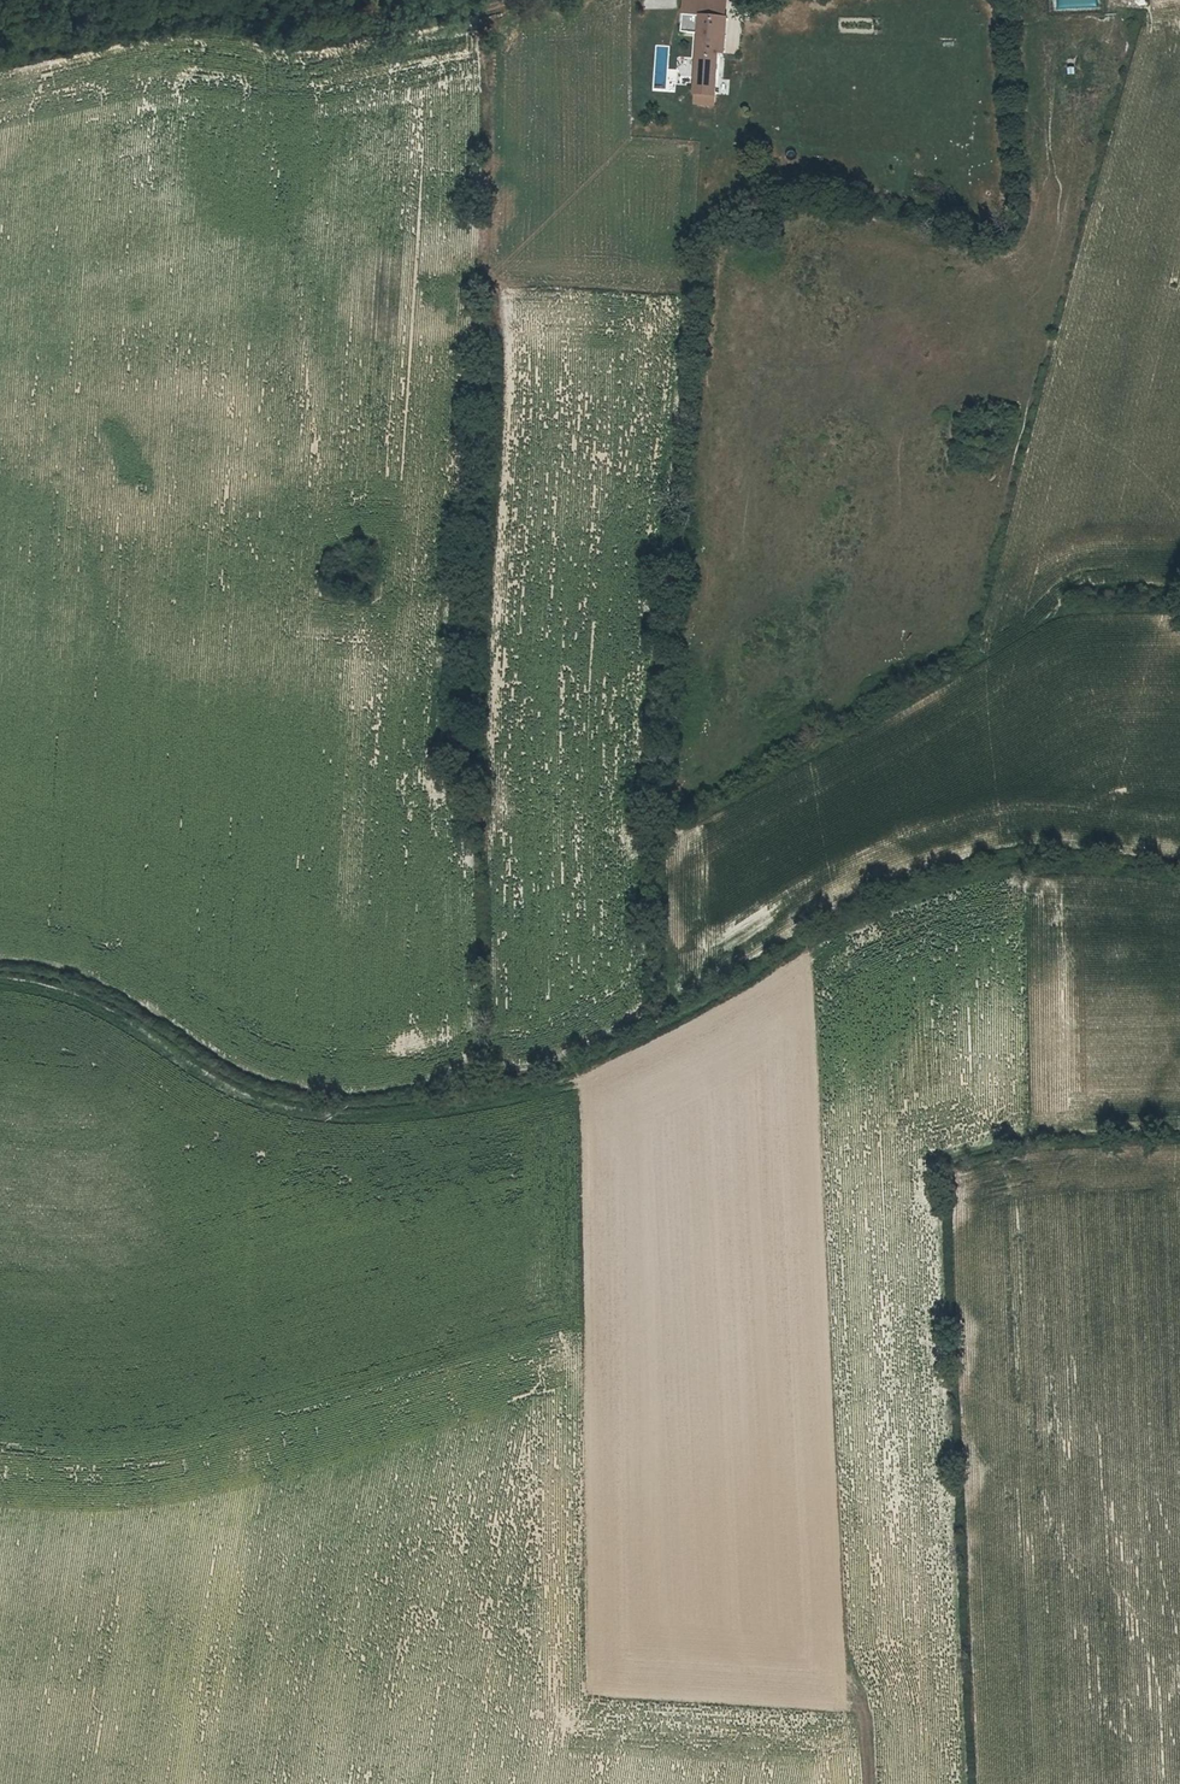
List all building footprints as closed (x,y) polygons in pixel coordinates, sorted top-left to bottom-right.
[(692,30),(689,90),(710,91),(713,31),(692,30)] [(671,91),(672,45),(654,44),(653,91),(671,91)] [(710,91),(689,90),(688,106),(709,105),(710,91)]
